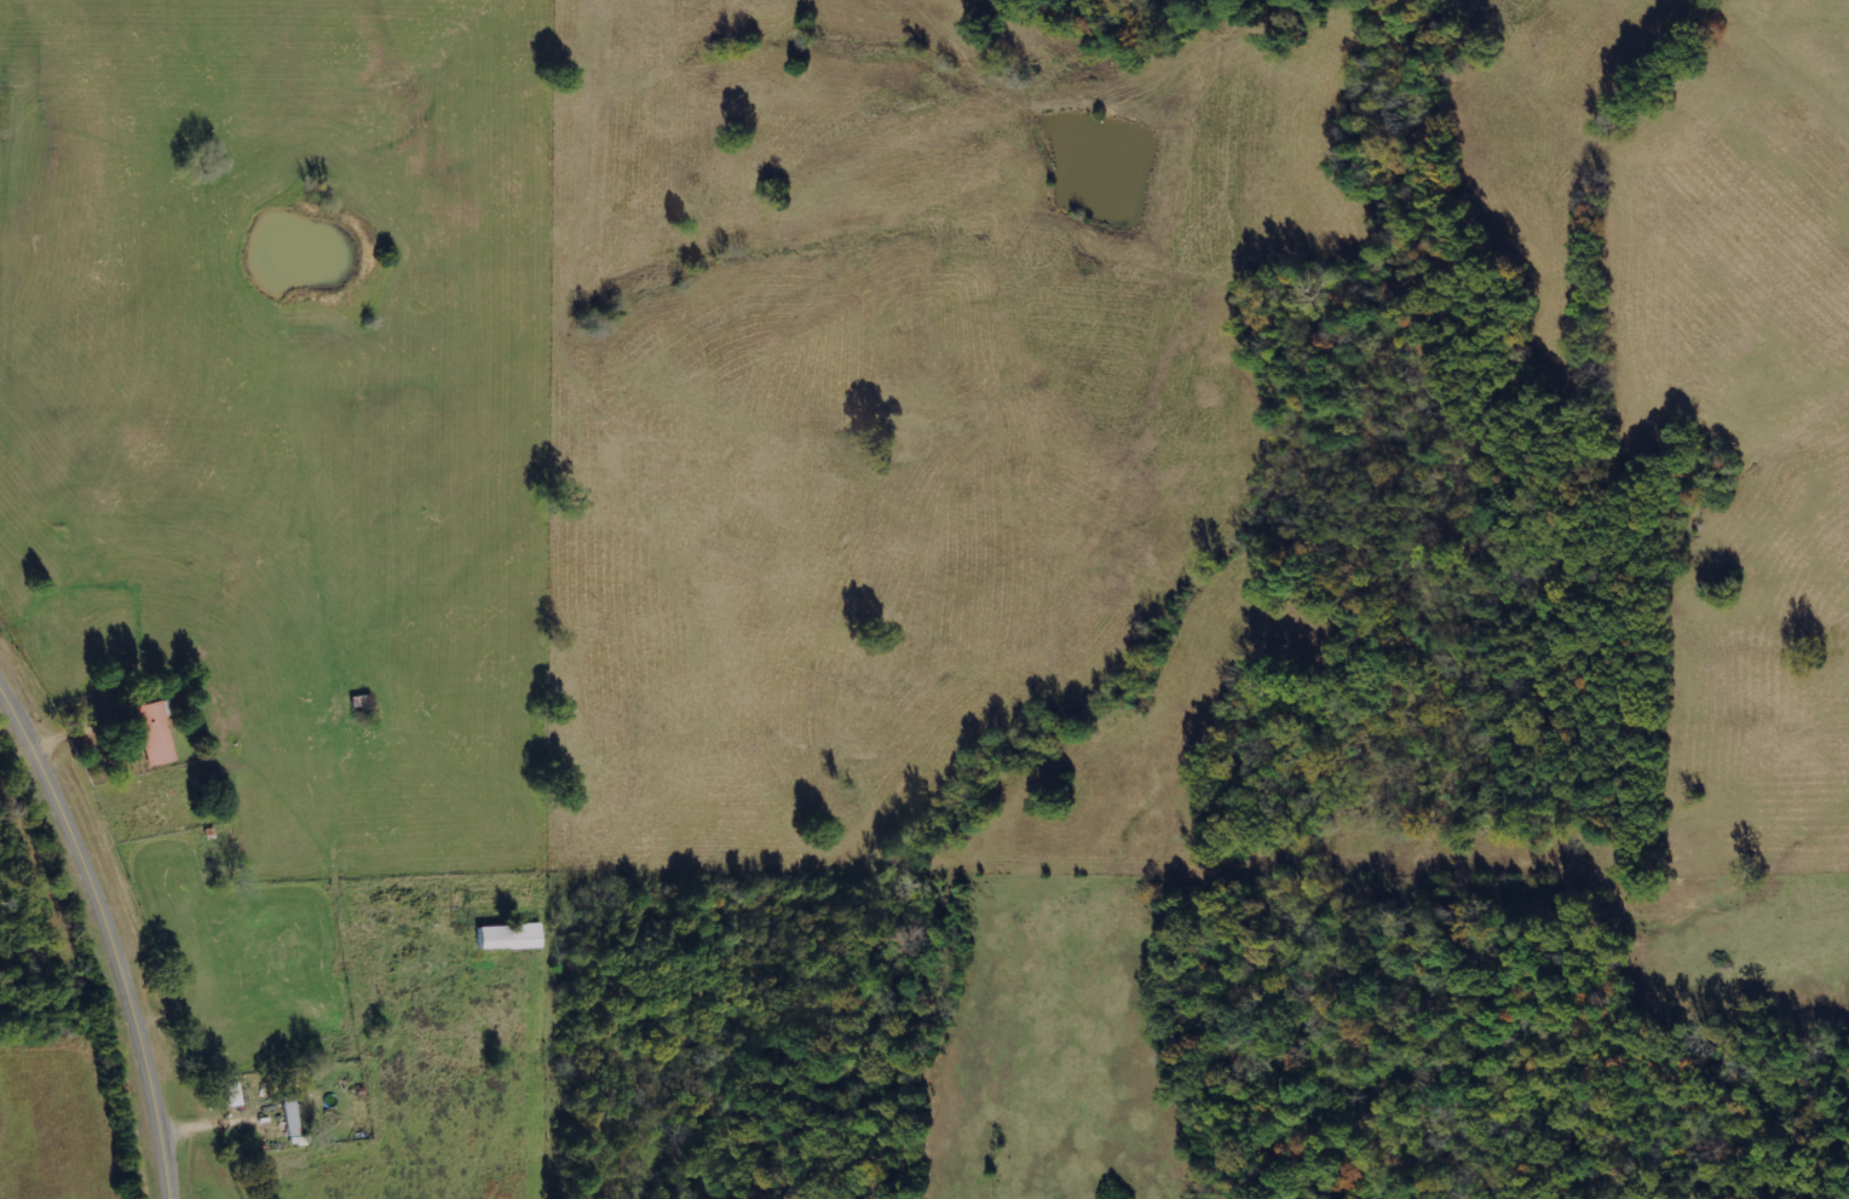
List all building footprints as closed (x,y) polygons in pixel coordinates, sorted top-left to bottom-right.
[(137,705),(147,766),(175,761),(167,716),(172,715),(170,699),(137,705)] [(541,924),(479,926),(479,950),(542,948),(541,924)] [(221,1084),(226,1108),(243,1104),(237,1081),(221,1084)] [(288,1136),(299,1135),(295,1093),(284,1094),(288,1136)]
